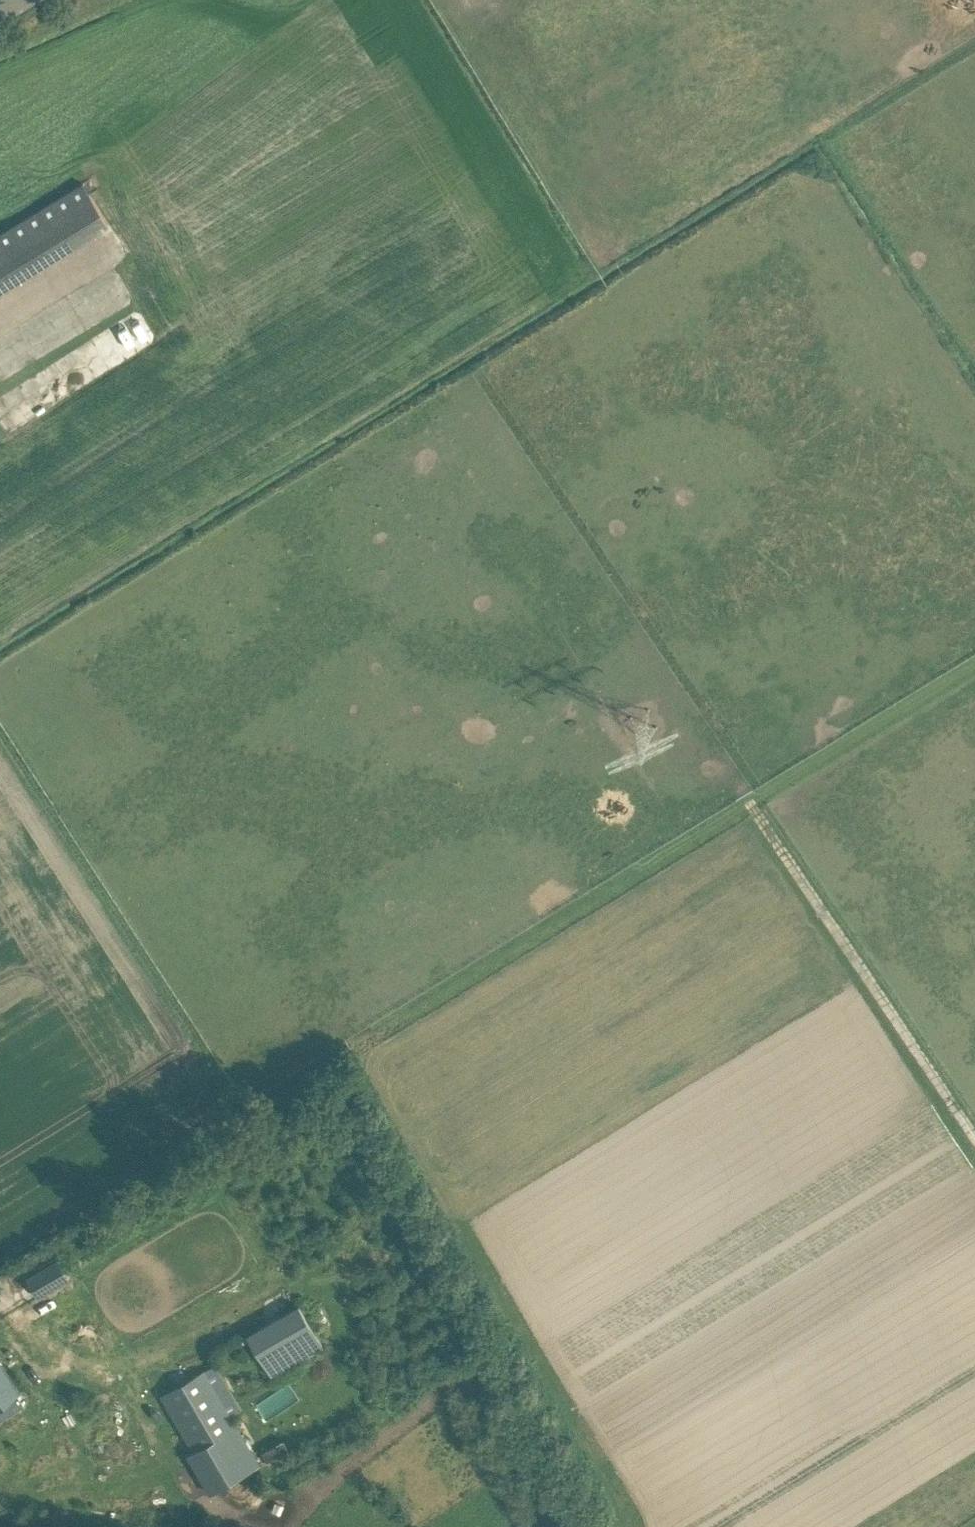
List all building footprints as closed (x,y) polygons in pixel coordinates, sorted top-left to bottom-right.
[(84,181),(0,233),(0,289),(109,222),(84,181)] [(29,1277),(39,1294),(69,1277),(59,1259),(29,1277)] [(251,1330),(275,1374),(326,1346),(302,1302),(251,1330)] [(17,1388),(0,1363),(0,1399),(17,1388)] [(163,1394),(195,1449),(190,1452),(212,1491),(261,1463),(232,1413),(242,1407),(216,1363),(163,1394)] [(51,1461),(60,1475),(69,1469),(60,1455),(51,1461)]
